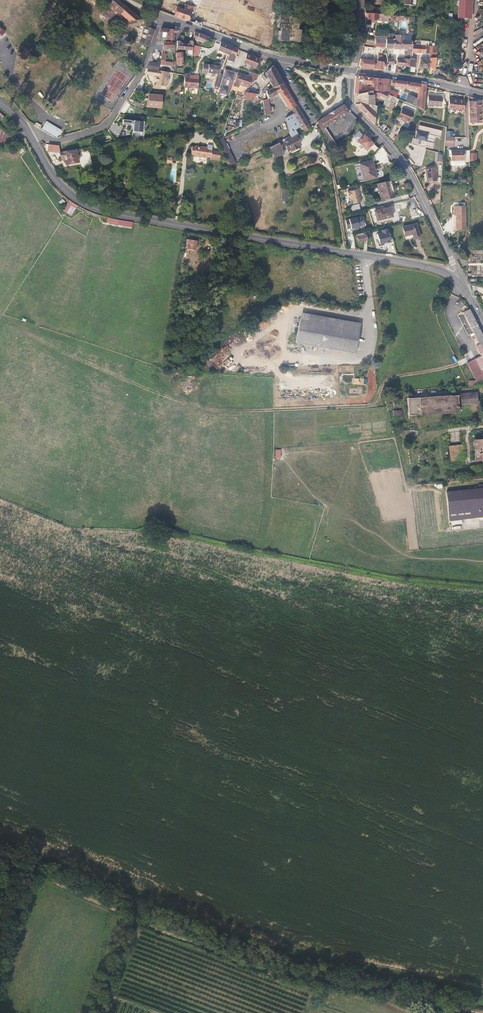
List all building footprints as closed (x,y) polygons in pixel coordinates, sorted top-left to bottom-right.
[(96,1),(91,0),(88,0),(85,15),(92,17),(96,1)] [(119,0),(107,0),(106,0),(129,22),(140,20),(119,0)] [(469,18),(470,1),(459,0),(458,18),(469,18)] [(191,12),(190,11),(191,8),(184,5),(182,9),(176,8),(173,15),(186,20),(187,16),(189,17),(191,12)] [(278,40),(292,42),(298,43),(299,30),(296,30),(298,17),(278,14),(277,27),(279,27),(278,40)] [(167,39),(167,28),(163,27),(161,28),(158,38),(166,39),(167,39)] [(148,47),(154,31),(146,28),(140,44),(148,47)] [(174,40),(174,32),(178,32),(178,29),(167,28),(167,39),(174,40)] [(204,41),(205,36),(193,31),(193,32),(193,39),(201,42),(202,40),(204,41)] [(410,50),(411,39),(401,38),(401,34),(394,34),(393,38),(399,38),(398,48),(410,50)] [(398,48),(399,38),(393,38),(392,38),(390,48),(398,48)] [(430,59),(430,46),(416,45),(417,40),(411,39),(410,50),(409,59),(408,67),(413,68),(413,59),(411,59),(411,54),(427,55),(427,59),(430,59)] [(172,50),(173,43),(166,42),(164,41),(163,43),(163,51),(161,61),(165,62),(166,55),(164,55),(164,49),(172,50)] [(184,50),(184,43),(181,43),(181,42),(176,41),(175,50),(184,50)] [(163,51),(163,43),(157,42),(155,47),(163,51)] [(192,56),(193,43),(188,43),(188,44),(184,43),(184,50),(188,51),(188,56),(192,56)] [(229,53),(231,47),(221,44),(219,50),(229,53)] [(235,58),(237,50),(231,47),(229,53),(228,56),(235,58)] [(329,50),(324,50),(324,47),(319,47),(318,58),(323,58),(323,55),(328,56),(329,50)] [(255,68),(258,60),(250,57),(250,55),(246,54),(242,63),(255,68)] [(392,63),(392,58),(382,58),(382,61),(376,60),(375,68),(382,69),(382,67),(385,67),(386,62),(392,63)] [(408,67),(409,59),(401,58),(401,59),(396,58),(395,64),(395,65),(408,67)] [(372,69),(373,61),(362,59),(361,65),(363,68),(372,69)] [(435,77),(436,70),(432,70),(434,60),(430,59),(427,59),(427,62),(418,61),(416,67),(432,70),(430,76),(435,77)] [(218,74),(219,66),(205,65),(204,65),(203,73),(217,74),(213,85),(215,85),(214,86),(218,87),(219,82),(222,75),(218,74)] [(283,83),(278,76),(271,65),(261,75),(263,78),(265,77),(270,85),(273,90),(283,83)] [(169,77),(170,72),(160,70),(148,68),(147,73),(159,75),(159,76),(157,76),(157,80),(158,80),(157,84),(155,84),(154,88),(161,89),(162,86),(168,87),(168,82),(170,81),(171,78),(169,77)] [(250,86),(251,80),(255,81),(256,80),(258,75),(252,73),(250,77),(239,73),(235,82),(249,87),(250,86)] [(370,84),(371,78),(354,75),(354,93),(369,91),(369,87),(360,88),(360,82),(370,84)] [(198,89),(199,78),(185,77),(184,88),(198,89)] [(424,86),(373,77),(372,83),(372,86),(371,90),(377,90),(388,95),(389,86),(416,91),(416,97),(415,106),(422,109),(424,86)] [(287,89),(283,83),(273,90),(277,96),(287,89)] [(283,97),(290,93),(287,89),(277,96),(276,96),(279,100),(283,97)] [(276,96),(277,96),(273,90),(266,94),(270,100),(276,96)] [(395,105),(397,99),(388,95),(377,90),(371,90),(371,93),(374,94),(374,95),(376,97),(377,95),(383,98),(380,108),(385,110),(388,103),(395,105)] [(357,107),(363,102),(368,108),(372,112),(372,107),(368,104),(369,94),(369,91),(354,93),(353,102),(357,107)] [(299,106),(290,93),(283,97),(288,105),(286,106),(287,108),(281,111),(283,115),(293,109),(299,106)] [(160,108),(162,95),(149,94),(148,106),(160,108)] [(415,106),(416,97),(408,94),(406,101),(405,102),(415,106)] [(270,105),(279,100),(276,96),(270,100),(270,102),(270,105)] [(463,110),(462,99),(458,99),(458,97),(447,97),(447,108),(453,108),(453,111),(463,110)] [(442,108),(442,99),(427,99),(427,108),(442,108)] [(480,121),(480,101),(467,102),(468,122),(480,121)] [(368,108),(363,102),(357,107),(363,114),(368,108)] [(327,125),(346,113),(342,106),(316,122),(320,128),(327,125)] [(372,123),(372,112),(368,108),(363,114),(372,123)] [(407,124),(412,114),(400,108),(396,119),(407,124)] [(313,127),(302,111),(296,114),(286,120),(291,135),(284,139),(290,149),(292,148),(293,150),(300,146),(299,144),(301,143),(297,136),(313,127)] [(142,137),(143,119),(132,119),(130,119),(122,118),(122,124),(130,124),(130,125),(132,125),(132,139),(142,137)] [(60,130),(46,122),(42,128),(56,137),(60,130)] [(336,144),(328,128),(327,125),(320,128),(322,132),(331,149),(336,144)] [(434,143),(438,132),(423,127),(419,138),(434,143)] [(241,133),(236,135),(239,143),(249,139),(247,135),(242,138),(241,133)] [(379,150),(365,137),(364,138),(362,136),(356,142),(369,155),(371,154),(373,156),(379,150)] [(234,164),(222,137),(216,140),(228,167),(234,164)] [(283,153),(278,142),(270,147),(275,157),(283,153)] [(220,161),(219,150),(212,149),(213,145),(208,144),(207,146),(196,145),(195,146),(192,146),(191,155),(194,155),(194,156),(206,158),(206,157),(211,157),(211,159),(220,161)] [(76,162),(74,150),(58,153),(59,146),(47,146),(47,152),(56,152),(56,159),(63,158),(64,165),(76,162)] [(451,150),(451,160),(450,165),(464,165),(465,149),(451,150)] [(376,177),(372,160),(359,164),(364,181),(376,177)] [(438,181),(436,167),(426,169),(429,182),(438,181)] [(380,201),(390,198),(393,197),(392,193),(394,192),(390,180),(388,181),(375,185),(380,201)] [(361,202),(357,190),(347,192),(348,198),(350,197),(352,204),(361,202)] [(63,211),(71,216),(78,205),(69,200),(63,211)] [(351,212),(359,210),(358,203),(349,205),(351,212)] [(392,217),(389,207),(391,207),(389,203),(382,205),(383,209),(375,211),(378,221),(392,217)] [(465,228),(465,205),(456,205),(453,205),(453,214),(456,214),(456,228),(465,228)] [(362,216),(344,219),(345,229),(363,227),(362,216)] [(107,222),(133,228),(134,222),(109,217),(107,222)] [(420,238),(416,224),(402,228),(405,237),(412,235),(413,239),(420,238)] [(395,239),(392,226),(387,228),(387,231),(382,232),(384,242),(395,239)] [(374,239),(372,233),(363,235),(365,241),(374,239)] [(197,250),(198,242),(188,240),(187,249),(197,250)] [(469,309),(462,312),(478,343),(474,346),(478,353),(482,352),(482,353),(482,336),(469,309)] [(357,353),(362,327),(302,315),(297,342),(357,353)] [(469,409),(468,392),(431,396),(432,412),(469,409)] [(471,392),(472,403),(482,402),(482,392),(471,392)] [(475,442),(477,461),(482,460),(482,442),(475,442)] [(466,491),(470,519),(482,518),(482,489),(466,491)] [(470,519),(466,491),(445,494),(448,522),(470,519)]
